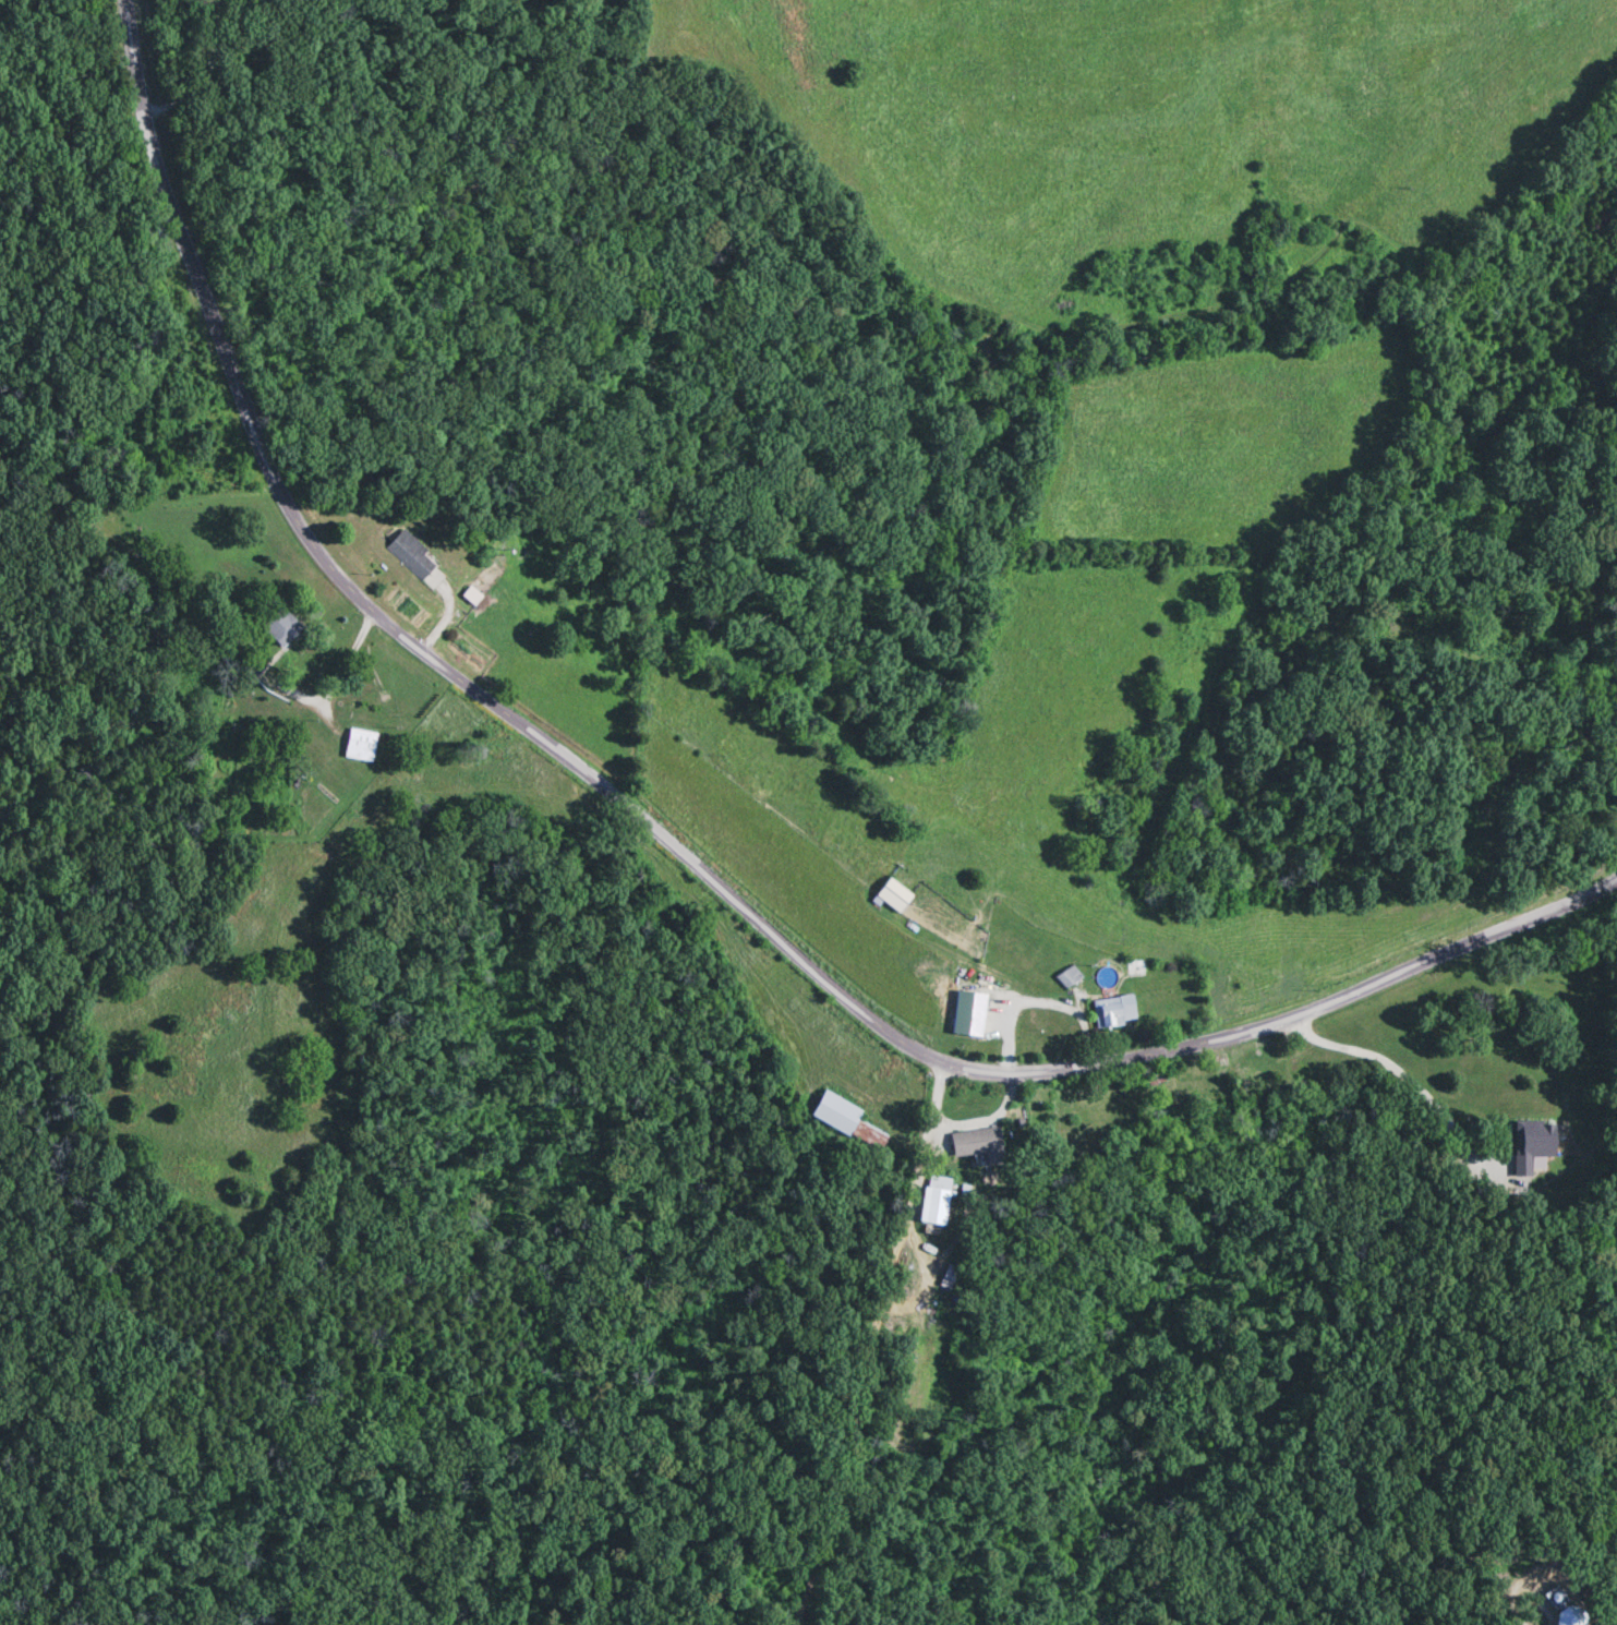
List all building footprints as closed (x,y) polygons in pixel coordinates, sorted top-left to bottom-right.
[(387,547),(424,584),(442,565),(405,529),(387,547)] [(261,665),(249,654),(241,662),(252,673),(261,665)] [(375,763),(380,735),(350,729),(345,758),(375,763)] [(878,897),(901,916),(916,898),(893,879),(878,897)] [(1128,961),(1128,977),(1150,977),(1150,961),(1128,961)] [(1057,977),(1065,991),(1084,979),(1076,966),(1057,977)] [(1140,1023),(1137,996),(1096,1000),(1099,1028),(1140,1023)] [(811,1119),(879,1156),(889,1138),(859,1121),(864,1112),(826,1091),(811,1119)] [(1535,1177),(1535,1157),(1562,1157),(1563,1121),(1517,1121),(1517,1177),(1535,1177)] [(990,1153),(992,1165),(1008,1163),(1004,1127),(953,1133),(955,1157),(990,1153)] [(952,1178),(927,1176),(924,1224),(949,1225),(952,1178)]
